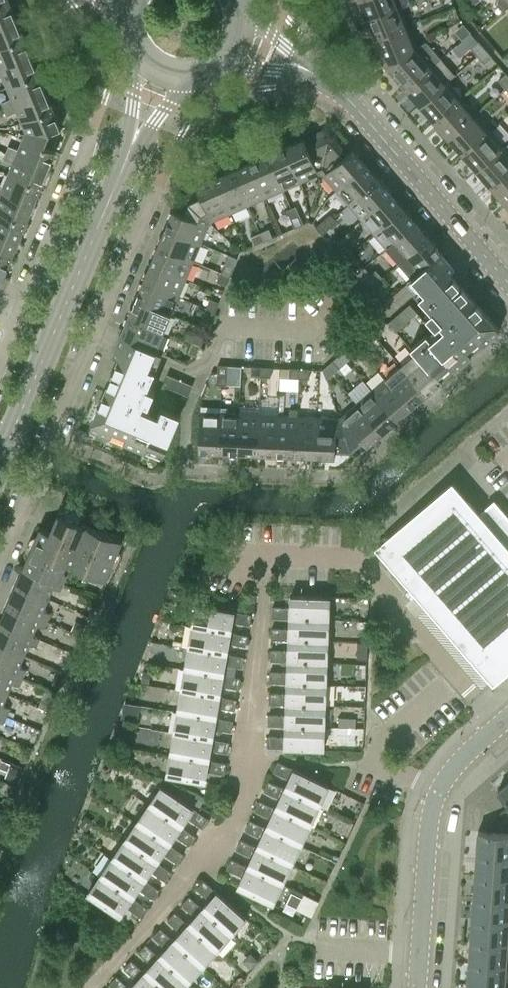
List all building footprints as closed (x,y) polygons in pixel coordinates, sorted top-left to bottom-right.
[(17,19),(10,0),(9,0),(0,4),(0,26),(17,19)] [(366,17),(400,4),(409,0),(359,0),(366,17)] [(498,4),(503,10),(507,5),(507,0),(498,0),(498,4)] [(375,37),(408,24),(400,4),(366,17),(375,37)] [(25,37),(17,19),(0,26),(0,48),(25,37)] [(455,30),(462,39),(470,31),(463,23),(455,30)] [(386,65),(417,46),(408,24),(375,37),(386,65)] [(32,55),(25,37),(0,48),(0,68),(32,55)] [(433,64),(441,57),(426,40),(417,46),(386,65),(406,88),(433,64)] [(477,54),(485,48),(478,40),(470,47),(477,54)] [(484,62),(492,55),(485,48),(477,54),(484,62)] [(40,73),(32,55),(0,68),(0,76),(2,76),(6,87),(40,73)] [(447,80),(455,74),(441,57),(433,64),(406,88),(420,104),(447,80)] [(507,85),(507,74),(507,72),(499,79),(506,87),(507,85)] [(3,109),(47,91),(40,73),(6,87),(11,98),(1,102),(3,109)] [(434,121),(462,97),(447,80),(420,104),(434,121)] [(21,123),(54,109),(47,91),(3,109),(6,115),(16,110),(21,123)] [(448,137),(476,113),(462,97),(434,121),(448,137)] [(49,132),(61,127),(54,109),(21,123),(25,132),(47,138),(49,132)] [(462,153),(490,129),(476,113),(448,137),(462,153)] [(477,170),(504,146),(490,129),(462,153),(477,170)] [(44,144),(47,138),(25,132),(17,149),(8,146),(5,152),(47,170),(56,149),(44,144)] [(300,181),(321,171),(330,133),(306,144),(304,137),(285,146),(300,181)] [(352,148),(347,153),(330,133),(321,171),(336,189),(365,164),(352,148)] [(491,186),(507,171),(507,142),(504,146),(477,170),(491,186)] [(283,188),(300,181),(285,146),(267,153),(283,188)] [(40,187),(47,170),(5,152),(2,159),(12,163),(7,173),(40,187)] [(265,196),(283,188),(267,153),(250,161),(265,196)] [(247,204),(265,196),(250,161),(232,169),(247,204)] [(349,203),(378,178),(365,164),(336,189),(349,203)] [(230,212),(247,204),(232,169),(215,177),(230,212)] [(507,200),(507,171),(491,186),(505,202),(507,200)] [(40,187),(7,173),(3,184),(0,183),(0,191),(33,205),(40,187)] [(209,221),(230,212),(215,177),(196,185),(199,191),(185,197),(209,221)] [(361,218),(390,193),(378,178),(349,203),(361,218)] [(33,205),(0,191),(0,211),(25,222),(33,205)] [(374,232),(403,207),(390,193),(361,218),(374,232)] [(200,242),(209,221),(185,197),(179,211),(173,209),(165,227),(200,242)] [(291,218),(300,214),(296,205),(287,209),(291,218)] [(387,247),(416,222),(403,207),(374,232),(387,247)] [(25,222),(0,211),(0,232),(18,240),(25,222)] [(330,227),(337,220),(331,213),(323,219),(330,227)] [(295,227),(304,223),(300,214),(291,218),(295,227)] [(322,234),(330,227),(323,219),(315,226),(322,234)] [(264,220),(258,222),(261,228),(267,226),(264,220)] [(399,261),(428,236),(416,222),(387,247),(399,261)] [(193,260),(200,242),(165,227),(158,245),(193,260)] [(264,241),(273,236),(269,227),(260,231),(264,241)] [(255,244),(264,241),(260,231),(251,235),(255,244)] [(18,240),(0,232),(0,253),(11,258),(18,240)] [(413,277),(442,252),(428,236),(399,261),(413,277)] [(186,278),(193,260),(158,245),(150,263),(186,278)] [(344,259),(351,252),(345,245),(337,251),(344,259)] [(350,266),(358,260),(351,252),(344,259),(350,266)] [(11,258),(0,253),(0,275),(3,276),(11,258)] [(230,275),(234,266),(225,262),(221,271),(230,275)] [(178,295),(186,278),(150,263),(143,280),(178,295)] [(449,271),(455,267),(453,265),(419,295),(432,309),(426,314),(433,322),(437,318),(444,327),(431,338),(426,333),(410,346),(415,352),(415,351),(436,375),(437,374),(450,363),(455,368),(471,354),(466,349),(479,338),(484,343),(500,329),(449,271)] [(226,284),(230,275),(221,271),(217,281),(226,284)] [(369,288),(376,281),(370,273),(362,280),(369,288)] [(171,313),(178,295),(143,280),(136,298),(171,313)] [(375,295),(383,289),(376,281),(369,288),(375,295)] [(164,331),(171,313),(136,298),(128,316),(164,331)] [(215,311),(219,301),(210,298),(206,307),(215,311)] [(396,330),(417,312),(409,303),(388,321),(396,330)] [(211,320),(215,311),(206,307),(202,316),(211,320)] [(156,350),(164,331),(128,316),(120,335),(156,350)] [(376,336),(383,329),(377,321),(369,328),(376,336)] [(368,342),(376,336),(369,328),(362,334),(368,342)] [(201,346),(204,337),(195,333),(191,342),(201,346)] [(197,355),(201,346),(191,342),(187,351),(197,355)] [(347,361),(354,354),(348,346),(340,353),(347,361)] [(148,386),(155,369),(114,351),(113,353),(119,356),(90,426),(109,435),(112,428),(127,435),(125,441),(145,449),(147,443),(165,450),(180,415),(160,407),(157,413),(142,406),(146,396),(151,398),(155,389),(148,386)] [(437,374),(436,375),(415,351),(415,352),(401,364),(426,393),(442,379),(437,374)] [(332,374),(347,361),(340,353),(325,366),(332,374)] [(227,374),(228,364),(218,364),(217,374),(227,374)] [(411,406),(426,393),(401,364),(386,377),(411,406)] [(261,375),(261,365),(251,365),(251,375),(261,375)] [(271,376),(271,366),(261,365),(261,375),(271,376)] [(299,377),(299,367),(290,366),(289,377),(299,377)] [(309,378),(310,367),(299,367),(299,377),(309,378)] [(188,395),(193,384),(167,373),(163,384),(188,395)] [(227,384),(227,374),(217,374),(217,383),(227,384)] [(397,418),(411,406),(386,377),(372,389),(397,418)] [(382,431),(397,418),(372,389),(357,402),(382,431)] [(367,444),(382,431),(357,402),(340,417),(351,449),(362,439),(367,444)] [(228,412),(229,406),(221,406),(221,412),(219,450),(238,451),(240,413),(228,412)] [(298,415),(298,408),(289,407),(289,415),(278,414),(276,453),(296,454),(297,415),(298,415)] [(219,450),(221,412),(200,411),(199,449),(219,450)] [(257,452),(259,413),(240,413),(238,451),(257,452)] [(276,453),(278,414),(259,413),(257,452),(276,453)] [(317,416),(298,415),(297,415),(296,454),(315,454),(317,416)] [(351,449),(340,417),(317,416),(315,454),(335,455),(335,449),(351,449)] [(464,493),(452,479),(417,510),(375,546),(402,578),(417,594),(494,683),(507,671),(507,513),(500,504),(493,496),(478,509),(464,493)] [(83,523),(86,516),(62,505),(50,532),(41,528),(26,563),(64,580),(66,575),(62,573),(66,564),(95,576),(93,581),(102,585),(122,540),(83,523)] [(59,591),(64,580),(26,563),(16,585),(48,599),(53,588),(59,591)] [(43,609),(48,599),(16,585),(8,603),(47,620),(50,613),(43,609)] [(199,592),(197,601),(208,603),(210,594),(199,592)] [(328,619),(329,596),(291,595),(291,607),(273,606),(272,617),(290,618),(328,619)] [(43,628),(47,620),(8,603),(1,621),(32,634),(36,625),(43,628)] [(234,610),(196,603),(192,626),(230,632),(232,621),(250,624),(251,613),(234,610)] [(327,641),(328,619),(290,618),(290,628),(272,628),(271,638),(289,639),(327,641)] [(76,620),(72,630),(81,634),(85,624),(76,620)] [(32,634),(1,621),(0,623),(0,644),(24,655),(28,644),(35,647),(39,637),(32,634)] [(248,635),(230,632),(192,626),(189,647),(226,653),(228,642),(246,645),(248,635)] [(163,629),(155,627),(153,640),(161,642),(163,629)] [(327,662),(327,641),(289,639),(289,650),(271,649),(270,660),(288,661),(327,662)] [(357,641),(357,658),(367,659),(367,642),(357,641)] [(24,655),(0,644),(0,667),(22,677),(26,669),(19,665),(24,655)] [(244,656),(226,653),(189,647),(185,668),(223,674),(225,664),(242,667),(244,656)] [(326,684),(327,662),(288,661),(288,671),(270,671),(270,682),(288,682),(326,684)] [(22,677),(0,667),(0,690),(7,693),(12,683),(19,686),(22,677)] [(241,677),(223,674),(185,668),(181,689),(219,695),(221,685),(239,688),(241,677)] [(150,670),(143,669),(141,681),(148,682),(150,670)] [(325,705),(326,684),(288,682),(287,693),(269,692),(269,703),(287,704),(325,705)] [(237,698),(219,695),(181,689),(178,711),(216,717),(217,706),(235,709),(237,698)] [(7,693),(0,690),(0,713),(6,715),(9,707),(2,704),(7,693)] [(137,703),(125,701),(122,715),(134,717),(137,703)] [(324,727),(325,705),(287,704),(286,715),(268,714),(268,725),(286,725),(324,727)] [(233,720),(216,717),(178,711),(174,732),(212,738),(214,727),(231,730),(233,720)] [(6,715),(3,721),(13,726),(15,719),(6,715)] [(323,749),(324,727),(286,725),(285,736),(267,735),(267,746),(285,747),(323,749)] [(230,741),(212,738),(174,732),(171,753),(208,759),(210,749),(228,752),(230,741)] [(226,762),(208,759),(171,753),(167,775),(205,782),(207,770),(224,773),(226,762)] [(0,763),(0,766),(7,770),(10,763),(2,759),(0,763)] [(294,768),(278,761),(273,770),(289,778),(285,788),(319,804),(329,784),(294,768)] [(9,778),(18,782),(23,771),(14,767),(9,778)] [(319,804),(285,788),(269,780),(264,790),(280,798),(276,807),(310,823),(319,804)] [(507,803),(507,781),(497,790),(507,803)] [(193,807),(162,785),(150,803),(181,825),(187,816),(202,826),(208,817),(193,807)] [(197,792),(197,793),(192,803),(195,804),(200,807),(205,796),(197,792)] [(310,823),(276,807),(259,799),(255,809),(271,817),(266,827),(301,843),(310,823)] [(196,835),(181,825),(150,803),(137,821),(169,843),(175,834),(190,844),(196,835)] [(80,824),(86,828),(92,818),(86,814),(80,824)] [(301,843),(266,827),(250,819),(245,829),(262,837),(257,846),(291,863),(301,843)] [(184,853),(169,843),(137,821),(125,839),(157,860),(163,852),(177,862),(184,853)] [(476,853),(507,855),(507,832),(478,830),(476,853)] [(171,871),(157,860),(125,839),(113,857),(144,878),(150,869),(165,880),(171,871)] [(291,863),(257,846),(241,839),(236,848),(252,856),(248,866),(282,882),(291,863)] [(475,875),(507,877),(507,855),(476,853),(475,875)] [(159,888),(144,878),(113,857),(101,874),(132,896),(138,887),(153,897),(159,888)] [(282,882),(248,866),(231,858),(227,868),(243,876),(238,887),(272,903),(282,882)] [(147,906),(132,896),(101,874),(87,894),(119,915),(126,905),(141,915),(147,906)] [(473,896),(507,898),(507,877),(475,875),(473,896)] [(218,891),(217,891),(204,879),(197,887),(210,899),(203,907),(231,933),(246,917),(218,891)] [(312,916),(319,900),(304,893),(297,908),(312,916)] [(231,933),(203,907),(189,895),(182,903),(195,915),(188,923),(216,949),(231,933)] [(472,917),(507,920),(507,898),(473,896),(472,917)] [(216,949),(188,923),(175,911),(168,919),(181,931),(174,939),(202,965),(216,949)] [(470,939),(507,942),(507,934),(507,920),(472,917),(470,939)] [(202,965),(174,939),(160,927),(153,935),(166,947),(159,955),(187,981),(202,965)] [(469,961),(506,963),(507,942),(470,939),(469,961)] [(159,955),(146,943),(139,951),(152,963),(145,971),(163,987),(181,987),(187,981),(159,955)] [(251,968),(259,960),(251,952),(245,957),(245,962),(251,968)] [(145,971),(131,959),(124,967),(137,979),(130,987),(131,987),(163,987),(145,971)] [(469,961),(467,982),(504,985),(506,963),(469,961)] [(130,987),(117,975),(109,983),(115,987),(131,987),(130,987)]
